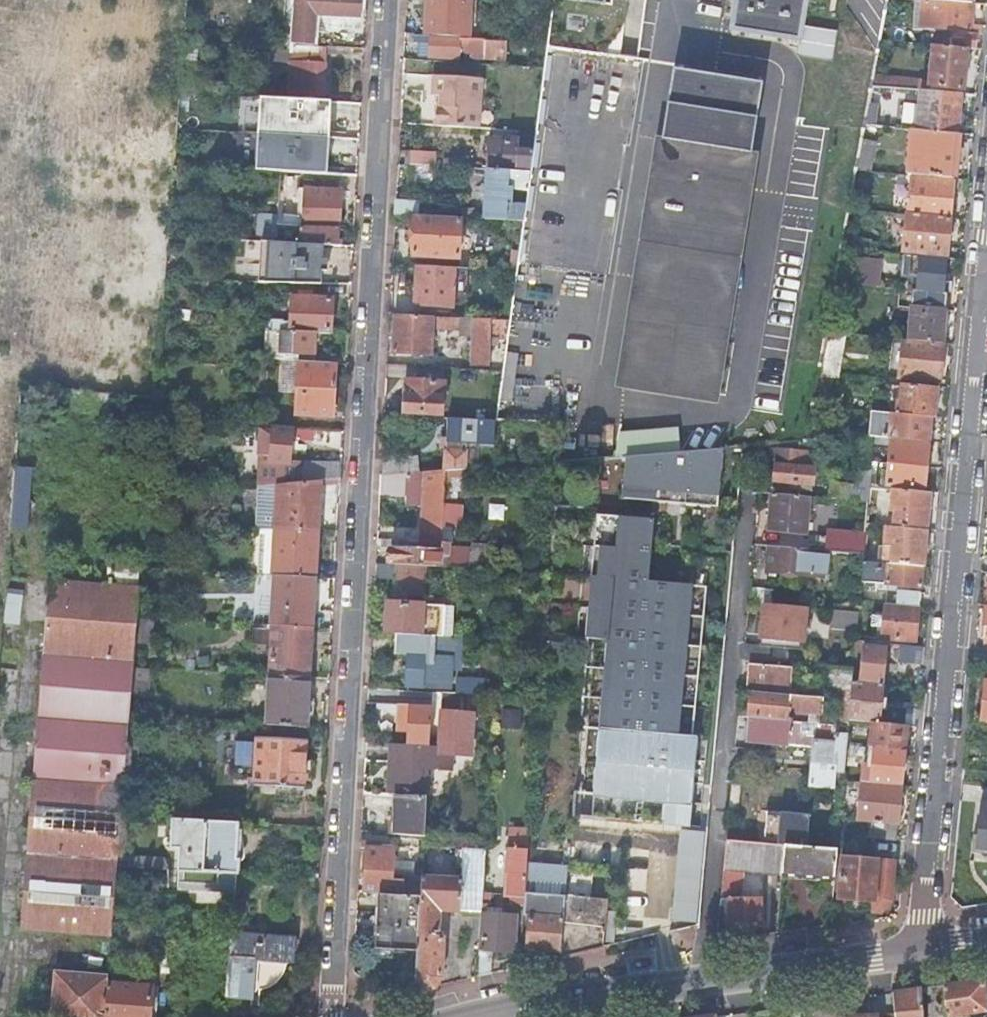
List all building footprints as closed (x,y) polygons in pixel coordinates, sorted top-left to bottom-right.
[(294,13),(297,13),(295,43),(313,44),(315,14),(365,17),(366,6),(366,0),(295,0),(294,13)] [(469,38),(470,0),(425,0),(424,13),(423,35),(469,38)] [(732,28),(798,40),(804,0),(736,0),(732,28)] [(955,25),(977,27),(978,14),(971,13),(971,4),(930,0),(924,0),(921,22),(938,23),(955,25)] [(976,35),(981,35),(984,6),(971,4),(971,13),(978,14),(977,27),(955,25),(954,32),(976,35)] [(967,49),(975,50),(976,35),(954,32),(953,48),(967,49)] [(502,63),(503,40),(469,38),(423,35),(414,35),(413,44),(420,44),(428,45),(427,56),(457,58),(457,52),(468,53),(468,61),(502,63)] [(293,87),(288,87),(287,99),(324,102),(325,94),(320,91),(322,69),(323,47),(296,46),(293,87)] [(917,89),(931,91),(931,85),(962,89),(965,69),(967,49),(953,48),(934,46),(930,81),(918,79),(917,89)] [(628,382),(711,396),(762,82),(678,68),(673,68),(622,381),(628,382)] [(434,126),(477,128),(480,78),(432,75),(431,85),(431,96),(441,96),(441,106),(435,106),(434,126)] [(874,75),(872,85),(896,87),(898,77),(874,75)] [(898,77),(896,87),(917,89),(918,79),(898,77)] [(917,131),(958,135),(960,114),(962,94),(931,91),(917,89),(896,87),(872,85),(865,125),(894,128),(897,103),(915,104),(916,99),(920,99),(917,131)] [(255,171),(326,175),(331,103),(324,102),(287,99),(259,99),(255,171)] [(894,131),(878,129),(875,170),(891,172),(894,131)] [(911,175),(954,179),(956,157),(958,135),(917,131),(912,130),(907,174),(911,175)] [(507,171),(529,172),(531,159),(516,158),(517,137),(508,137),(508,142),(489,141),(488,155),(487,170),(507,171)] [(406,165),(432,167),(433,152),(407,150),(406,165)] [(859,154),(856,170),(869,171),(871,171),(873,156),(859,154)] [(484,219),(523,221),(527,189),(506,188),(507,171),(487,170),(484,219)] [(908,215),(950,219),(952,199),(954,179),(911,175),(908,215)] [(280,190),(278,215),(277,225),(300,226),(339,228),(340,201),(340,190),(315,188),(307,188),(305,216),(288,215),(288,191),(280,190)] [(461,218),(468,218),(469,208),(459,207),(458,212),(415,210),(415,201),(405,200),(395,200),(395,215),(413,216),(461,218)] [(323,245),(338,245),(337,240),(339,228),(300,226),(277,225),(278,215),(259,213),(257,241),(261,241),(323,245)] [(948,237),(950,219),(908,215),(905,250),(946,254),(948,237)] [(461,218),(413,216),(411,235),(410,254),(458,257),(461,218)] [(323,245),(261,241),(258,282),(272,283),(321,284),(322,270),(327,271),(327,266),(327,260),(322,259),(323,245)] [(931,280),(930,292),(947,294),(950,294),(951,282),(944,282),(944,276),(946,259),(902,255),(901,270),(913,271),(913,278),(931,280)] [(879,260),(858,257),(855,284),(877,286),(879,260)] [(451,307),(454,267),(416,265),(416,285),(415,305),(451,307)] [(908,340),(943,343),(945,318),(947,294),(930,292),(913,290),(908,340)] [(315,333),(330,333),(331,316),(332,298),(304,296),(304,292),(298,291),(298,296),(292,296),(291,321),(283,320),(283,319),(269,318),(269,330),(282,331),(290,331),(315,333)] [(461,341),(462,318),(394,314),(393,333),(392,352),(431,354),(432,339),(461,341)] [(490,338),(507,339),(509,320),(473,318),(471,362),(489,363),(490,338)] [(282,331),(269,330),(267,350),(266,358),(298,360),(299,354),(314,355),(315,344),(315,333),(290,331),(282,331)] [(839,379),(847,334),(827,332),(818,377),(839,379)] [(941,366),(943,343),(908,340),(903,339),(899,378),(926,381),(925,387),(939,388),(941,366)] [(335,390),(337,362),(299,360),(295,414),(333,417),(335,390)] [(404,396),(403,413),(442,415),(444,383),(435,382),(436,372),(416,371),(415,381),(405,380),(404,396)] [(938,403),(939,388),(925,387),(901,384),(899,401),(897,401),(896,414),(931,417),(936,418),(938,403)] [(825,408),(813,406),(810,420),(823,422),(825,408)] [(929,430),(931,417),(896,414),(892,414),(873,412),(871,438),(873,438),(877,438),(890,439),(928,442),(929,430)] [(492,450),(493,422),(480,421),(448,419),(447,439),(441,438),(441,447),(446,447),(445,458),(445,470),(463,468),(476,468),(478,449),(492,450)] [(272,429),(260,428),(256,486),(320,480),(340,478),(341,470),(341,463),(290,460),(291,429),(272,428),(272,429)] [(669,452),(679,452),(677,428),(620,433),(616,456),(620,456),(623,456),(625,455),(669,452)] [(797,443),(777,445),(777,448),(770,447),(768,464),(775,464),(774,475),(774,481),(782,482),(790,483),(789,488),(812,490),(814,469),(805,468),(808,442),(806,443),(797,443)] [(889,464),(926,467),(926,457),(927,446),(891,442),(889,464)] [(763,446),(750,447),(750,459),(761,459),(763,446)] [(716,508),(721,449),(679,452),(669,452),(625,455),(621,500),(716,508)] [(32,527),(36,464),(18,463),(14,526),(32,527)] [(775,464),(768,464),(767,474),(774,475),(775,464)] [(925,478),(926,467),(889,464),(887,485),(924,489),(925,478)] [(444,491),(445,470),(425,471),(420,471),(410,472),(380,475),(379,494),(394,495),(408,496),(408,494),(424,495),(424,497),(421,541),(412,541),(412,548),(420,548),(440,549),(440,542),(444,491)] [(848,501),(867,503),(869,486),(869,481),(870,472),(857,470),(855,480),(854,487),(830,485),(828,499),(848,501)] [(275,529),(317,529),(318,504),(320,480),(256,486),(256,505),(262,512),(270,512),(270,515),(269,515),(269,521),(270,521),(270,525),(270,529),(275,529)] [(894,526),(925,529),(927,511),(928,492),(891,488),(889,511),(895,512),(894,526)] [(478,492),(444,491),(440,542),(446,542),(448,546),(448,547),(450,541),(451,526),(456,527),(458,502),(477,503),(478,492)] [(814,498),(772,494),(770,512),(768,530),(798,534),(799,519),(805,519),(806,512),(813,512),(814,498)] [(846,514),(866,516),(867,503),(848,501),(846,514)] [(639,832),(689,836),(692,804),(697,738),(677,737),(690,585),(647,581),(652,520),(594,515),(584,638),(605,640),(592,796),(590,827),(639,832)] [(924,548),(925,529),(894,526),(885,525),(883,546),(891,547),(890,565),(922,568),(924,548)] [(274,575),(314,578),(315,555),(317,532),(317,529),(275,529),(272,575),(274,575)] [(858,555),(863,555),(865,534),(828,530),(825,552),(858,555)] [(412,548),(412,541),(377,539),(377,546),(391,547),(412,548)] [(412,548),(391,547),(390,555),(390,564),(396,564),(426,566),(439,567),(468,569),(482,569),(483,553),(469,552),(448,551),(448,547),(448,546),(446,542),(440,542),(440,549),(420,548),(412,548)] [(823,576),(825,552),(769,546),(768,559),(766,571),(823,576)] [(492,554),(483,553),(482,569),(491,570),(492,554)] [(921,577),(922,568),(890,565),(862,562),(861,581),(921,587),(921,577)] [(426,566),(396,564),(394,594),(424,596),(426,566)] [(313,603),(314,578),(274,575),(271,625),(311,627),(313,603)] [(21,928),(111,935),(114,899),(117,866),(118,855),(121,817),(129,716),(133,667),(135,639),(137,618),(140,587),(50,580),(21,928)] [(748,602),(763,603),(772,604),(773,590),(750,587),(748,602)] [(896,605),(919,607),(920,592),(898,590),(896,605)] [(388,617),(387,633),(395,633),(435,636),(443,636),(445,605),(389,602),(388,617)] [(804,637),(806,607),(772,604),(763,603),(762,619),(760,634),(761,634),(760,639),(784,641),(785,636),(804,637)] [(917,624),(919,607),(896,605),(887,604),(884,638),(916,642),(917,624)] [(858,612),(833,610),(831,626),(856,628),(858,612)] [(310,652),(311,627),(271,625),(269,675),(309,677),(310,652)] [(443,687),(442,693),(474,694),(475,683),(455,682),(456,669),(433,668),(435,636),(395,633),(395,644),(394,654),(408,655),(406,685),(443,687)] [(784,641),(760,639),(760,645),(769,646),(769,647),(803,650),(804,637),(785,636),(784,641)] [(745,643),(743,659),(768,661),(769,647),(769,646),(760,645),(745,643)] [(854,681),(883,684),(884,666),(886,647),(864,644),(863,653),(854,652),(853,669),(853,670),(855,670),(854,681)] [(922,665),(924,648),(899,645),(898,662),(922,665)] [(749,678),(748,691),(787,695),(789,667),(750,664),(749,678)] [(828,667),(826,688),(839,689),(841,668),(828,667)] [(825,698),(850,700),(852,681),(853,670),(853,669),(841,668),(839,689),(826,688),(825,698)] [(307,702),(309,677),(269,675),(266,725),(306,727),(307,702)] [(848,720),(873,723),(879,723),(881,709),(886,710),(886,704),(887,699),(881,699),(883,684),(854,681),(852,681),(850,700),(849,707),(848,720)] [(738,716),(748,717),(818,724),(821,698),(787,695),(748,691),(740,690),(739,703),(738,716)] [(439,746),(430,745),(428,768),(430,768),(451,770),(452,754),(471,756),(474,694),(442,693),(442,707),(439,746)] [(409,733),(408,744),(430,745),(432,706),(400,704),(399,718),(398,732),(409,733)] [(834,771),(844,772),(846,745),(847,735),(848,726),(818,724),(748,717),(747,726),(746,734),(745,743),(758,744),(788,747),(800,748),(800,747),(813,748),(809,785),(832,786),(834,771)] [(870,748),(905,751),(906,738),(908,726),(879,723),(873,723),(870,748)] [(257,737),(255,784),(303,788),(304,764),(306,740),(257,737)] [(390,767),(389,793),(397,794),(423,795),(425,768),(428,768),(430,745),(408,744),(392,744),(390,767)] [(862,781),(902,785),(904,768),(905,751),(870,748),(869,764),(864,764),(862,781)] [(868,823),(898,826),(900,805),(902,785),(862,781),(859,822),(868,823)] [(395,814),(394,833),(425,835),(427,795),(423,795),(397,794),(395,814)] [(981,803),(979,820),(985,821),(984,830),(978,830),(976,850),(986,851),(986,803),(981,803)] [(181,820),(173,820),(171,844),(180,844),(178,870),(237,873),(238,873),(240,857),(236,856),(237,844),(238,824),(181,820)] [(897,840),(898,826),(868,823),(867,837),(897,840)] [(729,900),(729,921),(745,921),(761,920),(761,898),(741,899),(744,872),(782,875),(784,845),(727,840),(724,870),(723,878),(721,900),(729,900)] [(375,842),(360,841),(360,848),(365,848),(364,871),(362,893),(379,894),(421,896),(422,875),(423,869),(403,869),(403,879),(393,878),(395,849),(375,848),(375,842)] [(512,904),(524,905),(525,893),(527,863),(528,843),(508,842),(506,873),(508,873),(507,895),(509,895),(509,901),(512,904)] [(808,877),(834,879),(837,850),(784,845),(782,875),(808,877)] [(464,848),(456,848),(455,867),(463,867),(464,848)] [(890,902),(895,854),(886,854),(885,862),(841,858),(838,897),(856,899),(875,900),(874,912),(881,912),(890,902)] [(118,855),(117,866),(128,867),(129,856),(118,855)] [(129,856),(128,867),(150,868),(150,862),(164,863),(164,869),(168,869),(164,858),(129,856)] [(543,951),(560,952),(566,890),(568,870),(568,867),(532,863),(530,893),(525,893),(524,905),(523,915),(528,916),(526,950),(543,951)] [(236,888),(237,873),(178,870),(177,885),(236,888)] [(581,953),(603,948),(608,899),(591,897),(593,872),(568,870),(566,890),(560,952),(560,958),(581,953)] [(417,950),(415,991),(415,992),(435,987),(441,978),(443,931),(438,931),(440,910),(482,913),(483,892),(484,879),(422,875),(421,896),(417,950)] [(478,975),(490,972),(491,961),(491,950),(513,952),(516,915),(487,913),(487,904),(490,904),(490,893),(483,892),(482,913),(478,975)] [(397,949),(417,950),(421,896),(379,894),(376,948),(397,949)] [(232,932),(227,996),(240,998),(252,999),(252,991),(262,990),(269,988),(274,985),(278,982),(281,977),(284,972),(286,962),(293,962),(295,937),(232,932)] [(107,983),(108,976),(56,972),(51,1016),(105,1016),(107,983)] [(924,1016),(947,1016),(986,1011),(986,1009),(986,995),(984,980),(929,987),(922,988),(924,1016)] [(105,1016),(150,1016),(152,986),(107,983),(105,1016)] [(922,988),(907,990),(893,992),(895,1016),(924,1016),(922,988)]
